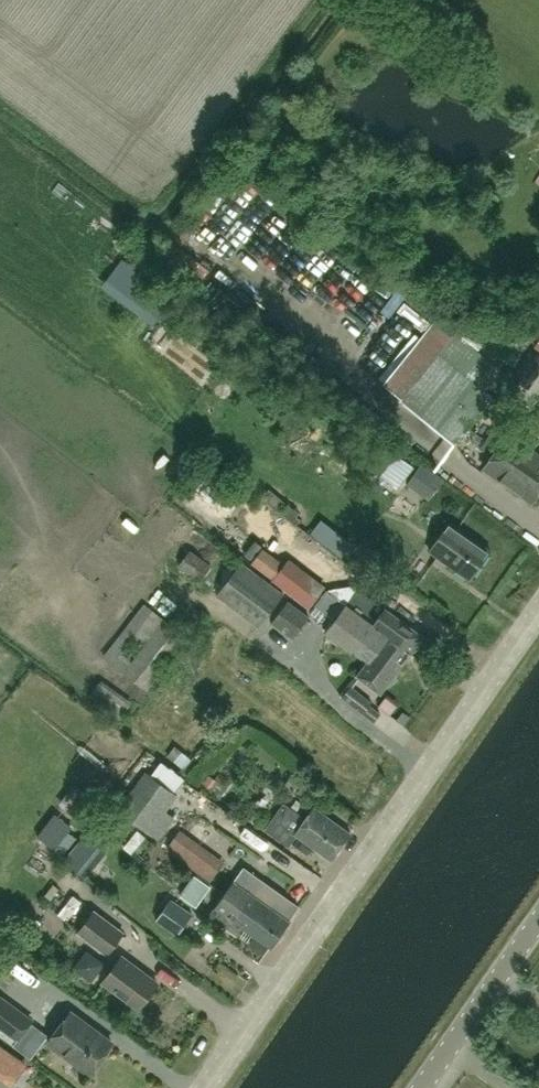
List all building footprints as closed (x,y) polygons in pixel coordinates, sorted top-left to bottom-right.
[(404,299),(399,308),(426,324),(431,314),(404,299)] [(401,399),(458,442),(494,396),(487,391),(503,370),(454,333),(451,336),(432,322),(384,385),(402,398),(401,399)] [(529,324),(519,336),(533,347),(538,340),(538,332),(529,324)] [(538,494),(538,449),(511,430),(504,441),(492,432),(481,447),(493,456),(485,466),(534,501),(538,494)] [(399,490),(417,468),(404,458),(407,454),(386,437),(382,441),(374,434),(358,454),(367,461),(366,462),(399,490)] [(471,578),(492,549),(451,521),(431,549),(471,578)] [(213,567),(190,551),(178,568),(201,584),(213,567)] [(306,603),(325,581),(292,552),(273,574),(306,603)] [(260,626),(284,593),(242,561),(217,594),(260,626)] [(345,646),(347,644),(377,602),(358,588),(347,604),(327,589),(316,605),(336,620),(326,633),(345,646)] [(310,616),(288,600),(273,622),(294,638),(310,616)] [(370,661),(389,635),(412,652),(423,636),(377,602),(347,644),(370,661)] [(105,655),(147,690),(147,691),(190,637),(147,603),(105,655)] [(412,652),(389,635),(370,661),(359,675),(382,692),(388,683),(390,685),(393,683),(398,677),(398,674),(396,673),(412,652)] [(122,720),(132,708),(101,684),(91,697),(122,720)] [(372,702),(351,686),(343,697),(364,713),(372,702)] [(164,809),(175,794),(142,768),(114,805),(149,830),(160,839),(176,818),(164,809)] [(259,824),(270,810),(254,798),(243,812),(259,824)] [(333,859),(352,832),(315,806),(307,818),(285,803),(267,828),(290,844),(297,834),(333,859)] [(54,812),(36,835),(54,849),(72,826),(54,812)] [(103,815),(66,862),(86,879),(124,832),(103,815)] [(225,893),(281,934),(290,920),(288,919),(294,910),(277,898),(271,907),(263,901),(269,892),(240,872),(225,893)] [(197,907),(211,887),(195,876),(181,896),(197,907)] [(281,934),(225,893),(210,916),(238,935),(244,927),(256,936),(251,944),(264,953),(269,945),(272,947),(281,934)] [(179,935),(193,915),(172,900),(158,921),(179,935)] [(108,954),(124,933),(95,911),(79,932),(108,954)] [(41,926),(33,934),(48,949),(55,941),(41,926)] [(140,1008),(158,983),(123,957),(104,981),(140,1008)] [(0,997),(0,1024),(19,1038),(32,1021),(0,997)] [(113,1043),(71,1012),(49,1042),(91,1073),(113,1043)]
